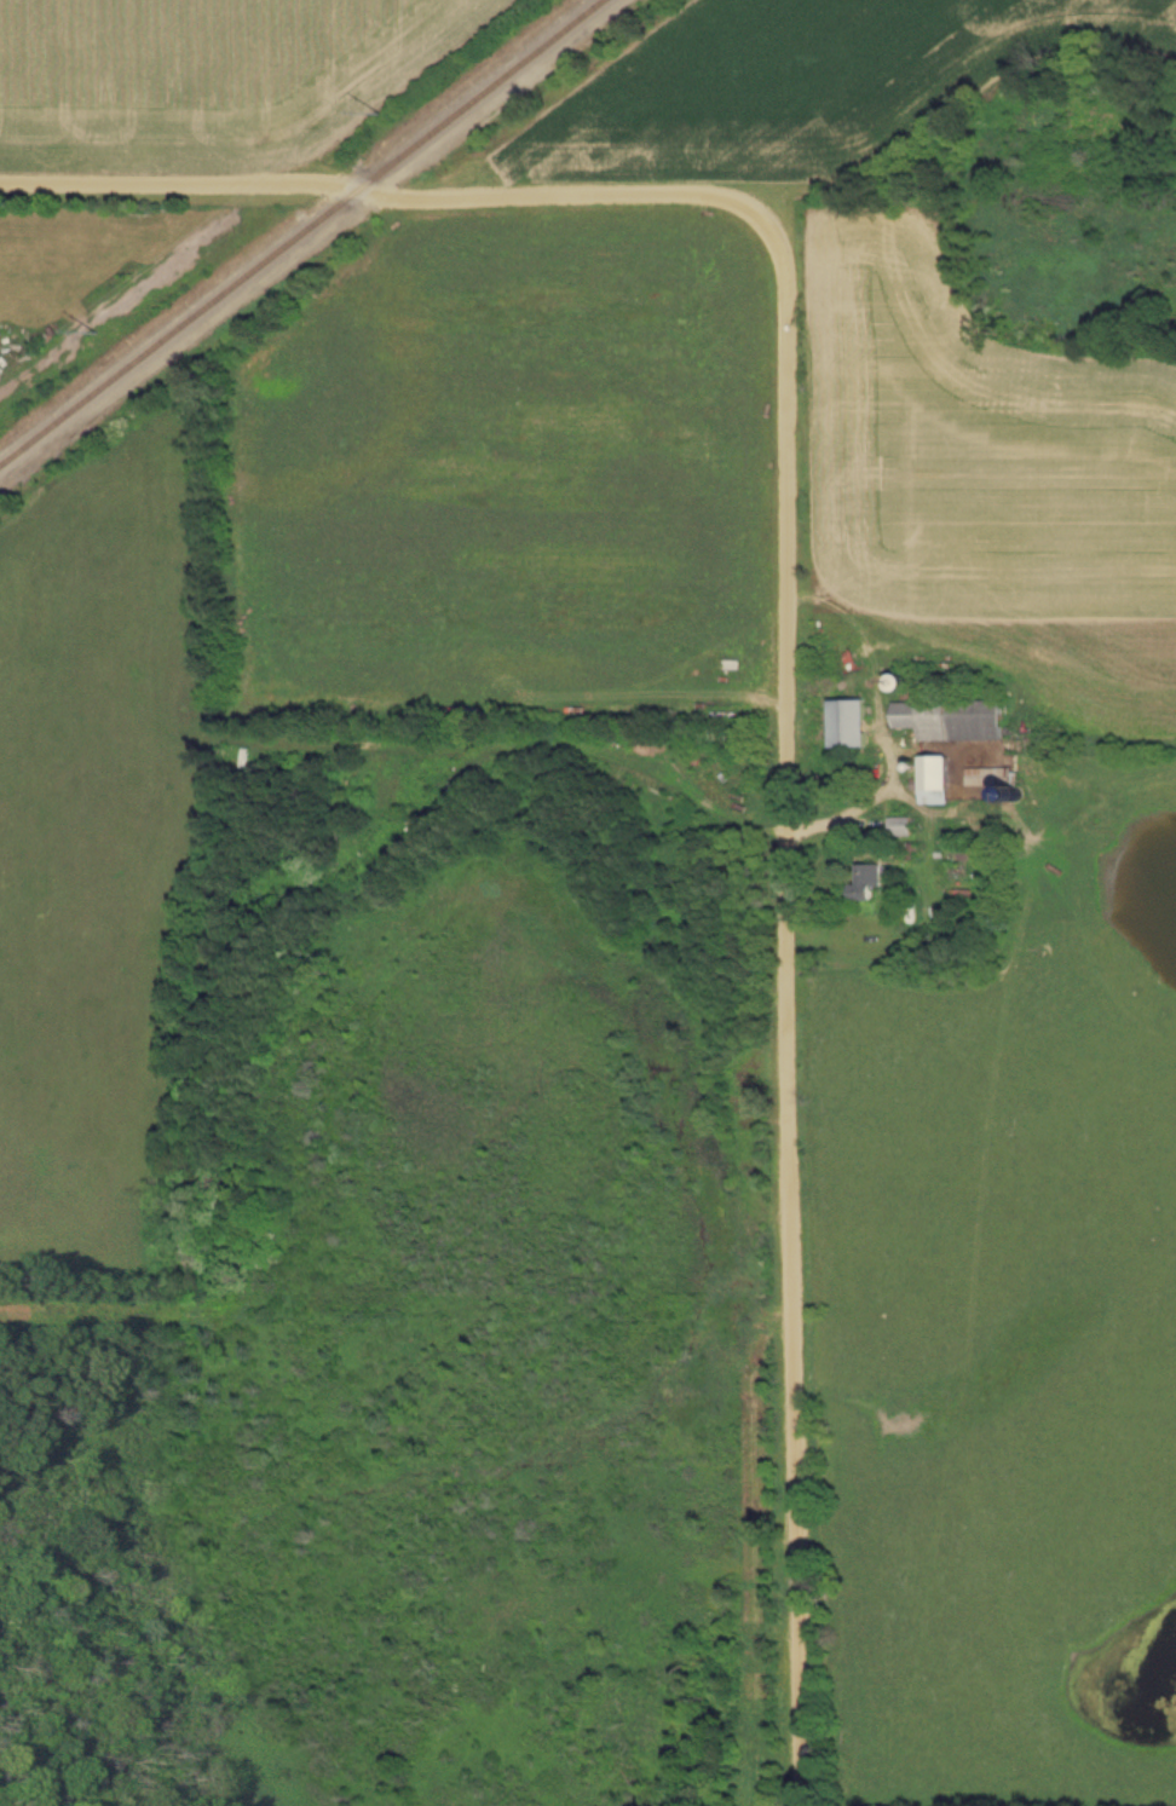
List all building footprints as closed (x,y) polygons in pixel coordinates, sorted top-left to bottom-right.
[(864,701),(829,701),(829,749),(864,749),(864,701)] [(892,703),(892,729),(918,729),(918,742),(1000,742),(1000,702),(892,703)] [(921,806),(948,806),(948,758),(921,758),(921,806)] [(891,838),(912,838),(912,820),(891,820),(891,838)] [(873,888),(882,888),(882,866),(853,866),(853,903),(873,903),(873,888)]
